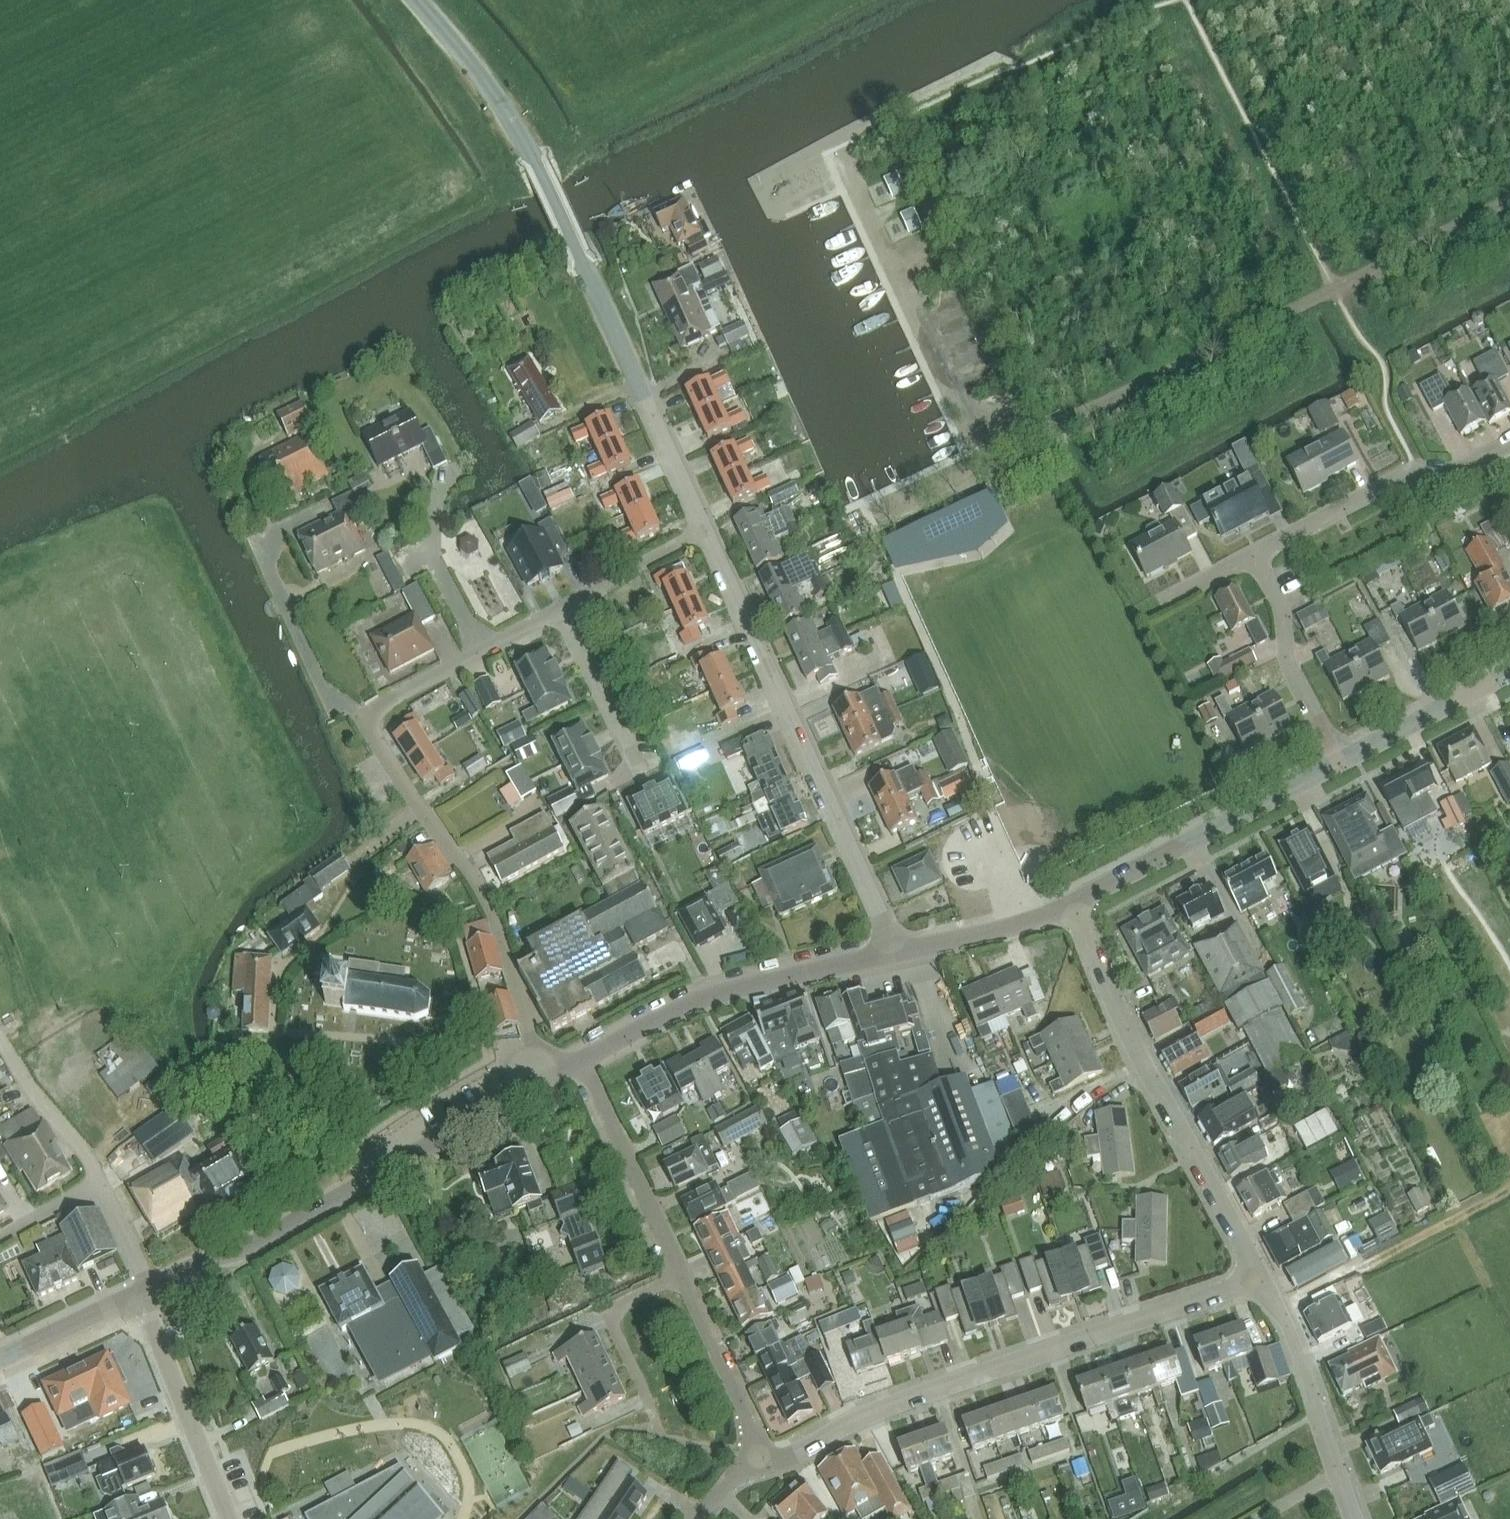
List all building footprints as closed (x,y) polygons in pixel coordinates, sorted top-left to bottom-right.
[(887,180),(895,198),(906,193),(898,175),(887,180)] [(684,198),(655,212),(664,231),(671,228),(680,245),(686,242),(693,256),(709,249),(704,239),(711,235),(704,221),(697,225),(684,198)] [(903,216),(912,234),(923,229),(914,211),(903,216)] [(724,273),(717,259),(698,268),(705,282),(724,273)] [(690,298),(685,286),(699,280),(695,270),(694,268),(679,275),(679,274),(654,286),(664,309),(690,298)] [(708,337),(707,334),(720,327),(702,286),(699,280),(685,286),(690,298),(664,309),(667,316),(682,349),(695,343),(708,337)] [(710,281),(701,285),(702,286),(706,296),(716,292),(710,281)] [(1472,321),(1475,326),(1480,328),(1485,324),(1486,319),(1483,315),(1478,314),(1474,316),(1472,321)] [(465,338),(476,333),(471,322),(460,328),(465,338)] [(748,337),(741,323),(722,331),(729,346),(748,337)] [(728,344),(725,337),(716,341),(719,348),(728,344)] [(1415,350),(1407,354),(1412,365),(1421,360),(1415,350)] [(1496,352),(1474,364),(1486,386),(1473,394),(1490,426),(1509,415),(1509,407),(1497,383),(1509,377),(1496,352)] [(551,394),(530,359),(509,371),(530,407),(541,424),(561,412),(560,409),(551,394)] [(687,392),(698,416),(720,405),(714,392),(730,385),(725,375),(710,382),(687,392)] [(1454,399),(1442,376),(1421,388),(1434,412),(1446,406),(1462,436),(1470,432),(1485,424),(1468,392),(1454,399)] [(1397,391),(1404,405),(1414,400),(1407,386),(1397,391)] [(1341,397),(1349,412),(1360,406),(1352,391),(1341,397)] [(1308,413),(1321,436),(1340,426),(1328,402),(1308,413)] [(302,432),(313,426),(302,404),(278,416),(286,432),(289,438),(302,432)] [(727,419),(720,405),(698,416),(709,440),(725,432),(732,429),(731,429),(746,422),(742,412),(727,419)] [(366,432),(384,468),(424,448),(429,459),(434,470),(448,464),(432,432),(431,429),(425,432),(418,435),(407,412),(366,432)] [(592,437),(598,451),(621,441),(610,417),(587,427),(588,427),(572,434),(577,444),(592,437)] [(510,437),(519,451),(542,437),(533,423),(510,437)] [(1288,462),(1305,494),(1322,486),(1321,484),(1358,464),(1343,434),(1288,462)] [(280,499),(328,475),(309,436),(260,460),(280,499)] [(750,440),(735,448),(735,447),(712,458),(723,482),(746,471),(740,457),(755,450),(750,440)] [(608,474),(608,475),(631,465),(621,441),(598,451),(604,464),(589,471),(593,481),(608,474)] [(1258,496),(1270,490),(1245,442),(1232,449),(1247,479),(1203,502),(1204,503),(1190,510),(1199,528),(1213,521),(1222,538),(1267,514),(1258,496)] [(783,475),(788,487),(802,481),(797,469),(783,475)] [(752,484),(746,471),(723,482),(734,505),(757,495),(757,494),(771,488),(767,478),(752,484)] [(331,477),(338,490),(347,486),(340,472),(331,477)] [(546,472),(535,477),(541,492),(552,487),(546,472)] [(364,475),(348,483),(353,495),(370,487),(364,475)] [(621,504),(627,517),(650,507),(640,483),(617,493),(602,500),(606,510),(621,504)] [(800,497),(794,484),(768,497),(774,509),(800,497)] [(1184,543),(1198,535),(1183,507),(1184,507),(1172,486),(1154,496),(1165,517),(1169,515),(1174,524),(1162,530),(1160,527),(1156,525),(1147,530),(1146,535),(1148,538),(1132,547),(1147,578),(1191,555),(1184,543)] [(367,522),(353,494),(333,504),(338,515),(298,535),(317,575),(366,551),(354,528),(367,522)] [(1502,505),(1509,523),(1509,501),(1502,505)] [(954,550),(998,525),(989,503),(889,548),(898,569),(954,550)] [(618,537),(622,547),(638,540),(638,541),(661,531),(650,507),(627,517),(633,530),(618,537)] [(789,509),(776,514),(766,520),(762,511),(756,513),(735,522),(746,546),(796,523),(789,509)] [(539,540),(528,546),(527,543),(510,552),(528,586),(562,568),(559,561),(570,555),(551,520),(539,527),(543,534),(538,537),(539,540)] [(1495,521),(1482,528),(1489,541),(1467,553),(1483,581),(1476,585),(1492,614),(1509,604),(1509,584),(1507,579),(1509,578),(1496,552),(1508,545),(1495,521)] [(796,523),(746,546),(757,570),(778,561),(778,560),(783,558),(776,543),(787,538),(790,544),(803,538),(796,523)] [(1099,523),(1094,534),(1101,537),(1106,526),(1099,523)] [(817,542),(823,561),(852,551),(846,533),(817,542)] [(461,542),(461,553),(470,558),(479,553),(479,542),(470,537),(461,542)] [(1400,554),(1375,562),(1379,573),(1403,565),(1400,554)] [(1435,560),(1443,574),(1453,568),(1445,554),(1435,560)] [(760,578),(772,602),(821,578),(814,564),(802,570),(804,576),(794,580),(787,566),(781,568),(760,578)] [(1373,568),(1362,574),(1368,586),(1380,580),(1379,579),(1373,568)] [(664,586),(675,610),(698,600),(687,576),(676,582),(672,572),(655,579),(660,589),(664,586)] [(815,599),(828,593),(821,578),(772,602),(782,626),(803,616),(808,613),(802,598),(812,594),(815,599)] [(406,589),(402,581),(391,586),(395,595),(406,589)] [(403,593),(415,616),(372,639),(391,674),(435,651),(422,626),(436,618),(418,585),(403,593)] [(1257,648),(1268,642),(1257,619),(1254,621),(1237,588),(1216,600),(1233,633),(1246,626),(1257,648)] [(1446,594),(1424,606),(1442,641),(1464,629),(1455,610),(1446,594)] [(697,630),(709,624),(698,600),(675,610),(686,634),(681,637),(686,646),(702,639),(697,630)] [(1296,616),(1306,633),(1331,620),(1321,603),(1296,616)] [(1406,615),(1400,604),(1391,609),(1397,620),(1400,618),(1417,653),(1442,641),(1424,606),(1406,615)] [(786,633),(797,656),(846,634),(840,619),(827,625),(830,631),(819,636),(812,621),(806,624),(806,623),(786,633)] [(1364,629),(1376,652),(1391,644),(1379,621),(1364,629)] [(829,659),(853,648),(850,641),(846,634),(797,656),(808,681),(818,676),(822,685),(838,678),(829,659)] [(861,635),(850,641),(853,648),(865,643),(861,635)] [(1371,643),(1348,655),(1367,690),(1390,678),(1376,652),(1371,643)] [(1258,664),(1251,650),(1251,649),(1224,662),(1222,658),(1208,665),(1218,684),(1258,664)] [(554,662),(552,662),(546,650),(514,665),(528,692),(560,676),(554,662)] [(1331,664),(1325,652),(1316,657),(1322,668),(1325,667),(1344,702),(1367,690),(1348,655),(1331,664)] [(701,668),(712,692),(735,682),(724,658),(712,663),(708,654),(692,661),(696,670),(701,668)] [(918,684),(933,677),(924,656),(908,662),(918,684)] [(566,690),(567,690),(560,676),(528,692),(536,710),(524,716),(528,724),(572,702),(566,690)] [(502,703),(489,678),(475,685),(487,710),(502,703)] [(734,711),(746,706),(735,682),(712,692),(723,716),(718,718),(722,728),(738,721),(734,711)] [(1226,687),(1230,695),(1240,690),(1236,682),(1226,687)] [(469,691),(459,697),(472,718),(483,711),(469,691)] [(896,707),(890,695),(880,699),(876,691),(861,697),(834,709),(844,731),(896,707)] [(1274,694),(1251,706),(1270,741),(1292,729),(1274,694)] [(1228,718),(1246,753),(1270,741),(1251,706),(1234,715),(1224,697),(1215,701),(1219,709),(1225,720),(1228,718)] [(1199,709),(1207,725),(1219,719),(1211,703),(1199,709)] [(844,731),(856,757),(892,740),(895,732),(893,728),(904,724),(896,707),(844,731)] [(458,731),(473,721),(467,712),(452,722),(458,731)] [(396,741),(410,763),(431,749),(417,727),(421,724),(415,715),(401,724),(407,733),(396,741)] [(954,727),(948,715),(937,721),(942,732),(954,727)] [(505,749),(512,746),(527,738),(519,723),(498,733),(505,749)] [(598,750),(590,736),(589,736),(583,724),(552,740),(565,766),(598,750)] [(1438,749),(1449,771),(1456,784),(1493,765),(1490,759),(1474,730),(1438,749)] [(512,746),(521,764),(542,753),(534,736),(527,739),(527,738),(512,746)] [(745,754),(753,770),(778,759),(768,737),(752,744),(750,739),(749,737),(722,749),(728,762),(745,754)] [(944,764),(963,755),(957,744),(939,753),(944,764)] [(680,773),(710,759),(704,748),(675,762),(680,773)] [(445,771),(431,749),(410,763),(424,785),(436,777),(441,786),(455,777),(450,768),(445,771)] [(604,765),(605,764),(598,750),(565,766),(578,792),(589,787),(610,777),(604,765)] [(488,768),(481,756),(464,767),(471,778),(488,768)] [(752,798),(755,806),(753,806),(760,820),(798,803),(788,781),(778,759),(753,770),(759,784),(749,789),(752,796),(752,797),(752,798)] [(1390,804),(1397,817),(1404,832),(1438,814),(1427,795),(1437,790),(1424,764),(1403,776),(1382,787),(1390,804)] [(1509,764),(1490,774),(1508,806),(1509,805),(1509,765),(1509,764)] [(507,776),(513,786),(502,793),(510,808),(536,792),(520,767),(507,776)] [(917,777),(913,768),(870,788),(881,811),(908,799),(907,797),(922,791),(916,778),(917,777)] [(922,791),(922,792),(933,787),(926,773),(917,777),(916,778),(922,791)] [(964,774),(938,786),(945,802),(971,790),(964,774)] [(627,803),(644,838),(689,816),(672,781),(627,803)] [(557,820),(581,808),(580,806),(595,798),(589,787),(578,792),(578,793),(550,807),(557,820)] [(939,802),(933,787),(922,792),(929,806),(939,802)] [(1337,846),(1337,845),(1353,875),(1358,872),(1361,877),(1406,854),(1393,830),(1380,837),(1370,819),(1377,815),(1367,797),(1324,820),(1337,846)] [(892,835),(918,822),(908,799),(881,811),(892,835)] [(1442,806),(1454,830),(1467,824),(1454,799),(1442,806)] [(760,820),(757,822),(762,832),(768,834),(771,841),(782,836),(782,837),(808,826),(798,803),(760,820)] [(698,814),(701,819),(712,843),(734,832),(724,810),(720,812),(719,810),(717,805),(698,814)] [(648,981),(632,952),(668,932),(603,811),(571,828),(612,903),(530,948),(538,961),(520,971),(541,1008),(539,1009),(552,1033),(648,981)] [(570,844),(564,833),(560,826),(554,830),(546,815),(511,834),(516,842),(488,858),(502,884),(564,850),(571,846),(570,844)] [(1306,894),(1324,885),(1336,879),(1310,830),(1280,846),(1306,894)] [(452,873),(434,844),(408,861),(427,895),(449,880),(446,876),(452,873)] [(737,844),(717,853),(723,867),(744,857),(737,844)] [(761,873),(764,881),(771,896),(800,883),(810,906),(838,893),(818,848),(761,873)] [(311,879),(304,884),(306,887),(282,905),(292,919),(269,935),(283,955),(320,928),(308,911),(306,912),(304,910),(323,896),(321,892),(350,872),(338,856),(309,876),(311,879)] [(1277,878),(1266,856),(1223,879),(1241,914),(1263,903),(1270,899),(1263,886),(1277,878)] [(940,881),(929,857),(914,864),(896,872),(907,896),(926,888),(940,881)] [(748,888),(738,869),(729,874),(739,893),(748,888)] [(771,896),(764,881),(754,885),(766,912),(776,908),(781,918),(810,906),(800,883),(771,896)] [(677,913),(696,949),(726,933),(717,917),(739,905),(728,885),(677,913)] [(1224,916),(1209,887),(1179,902),(1194,932),(1224,916)] [(1124,932),(1142,966),(1148,978),(1189,956),(1165,910),(1124,932)] [(1316,934),(1308,920),(1302,910),(1290,916),(1303,941),(1304,940),(1316,934)] [(747,928),(738,912),(730,917),(738,932),(747,928)] [(493,939),(487,922),(463,929),(468,945),(478,980),(503,973),(493,939)] [(1284,1013),(1269,985),(1262,972),(1247,944),(1239,928),(1226,935),(1225,933),(1195,948),(1206,969),(1219,994),(1227,1008),(1241,1035),(1246,1033),(1267,1073),(1303,1054),(1282,1014),(1284,1013)] [(1396,935),(1386,940),(1391,950),(1401,945),(1396,935)] [(246,994),(244,1032),(269,1033),(273,960),(238,958),(236,993),(246,994)] [(404,988),(406,970),(351,963),(348,985),(329,982),(326,1004),(346,1006),(345,1011),(416,1020),(429,1015),(431,998),(420,989),(404,988)] [(1266,976),(1289,1018),(1306,1008),(1284,966),(1266,976)] [(1023,1011),(1028,1022),(1039,1017),(1033,1003),(1044,999),(1031,970),(1019,975),(1016,969),(989,980),(1005,1018),(1023,1011)] [(992,1036),(987,1025),(1005,1018),(989,980),(963,992),(983,1040),(992,1036)] [(816,1002),(828,1033),(840,1028),(845,1044),(857,1040),(840,993),(816,1002)] [(498,1032),(519,1025),(510,994),(488,1000),(498,1032)] [(755,1012),(762,1028),(757,1031),(775,1065),(798,1056),(795,1050),(821,1040),(814,1020),(805,994),(755,1012)] [(871,1224),(1024,1166),(994,1085),(971,1093),(966,1078),(942,1087),(934,1058),(901,1066),(898,1054),(901,1053),(896,1034),(900,1033),(903,1037),(910,1035),(911,1031),(913,1030),(920,1056),(931,1052),(926,1032),(923,1033),(916,1010),(910,1012),(906,997),(870,1006),(867,994),(844,999),(860,1044),(858,1044),(863,1060),(875,1096),(874,1097),(854,1105),(864,1132),(840,1142),(871,1224)] [(1182,1028),(1170,1004),(1144,1017),(1156,1042),(1182,1028)] [(207,1019),(211,1022),(217,1022),(221,1018),(221,1012),(217,1007),(212,1008),(207,1013),(207,1019)] [(1219,1007),(1191,1023),(1200,1040),(1229,1024),(1219,1007)] [(757,1031),(750,1018),(722,1033),(736,1056),(750,1049),(762,1072),(775,1065),(757,1031)] [(1054,1064),(1092,1046),(1079,1020),(1031,1042),(1035,1050),(1046,1046),(1054,1064)] [(234,1032),(235,1047),(237,1046),(243,1041),(243,1032),(234,1032)] [(1345,1053),(1360,1055),(1348,1032),(1328,1043),(1333,1050),(1345,1053)] [(1358,1041),(1361,1047),(1368,1048),(1373,1045),(1374,1040),(1371,1035),(1365,1033),(1359,1036),(1358,1041)] [(1208,1059),(1195,1035),(1161,1054),(1175,1078),(1208,1059)] [(159,1070),(140,1045),(137,1041),(130,1046),(123,1036),(98,1054),(108,1068),(110,1070),(100,1076),(118,1101),(152,1076),(159,1070)] [(704,1054),(694,1059),(714,1097),(725,1091),(717,1077),(731,1069),(715,1040),(700,1048),(704,1054)] [(214,1044),(214,1058),(227,1051),(214,1044)] [(1056,1095),(1104,1073),(1092,1046),(1054,1064),(1062,1082),(1052,1086),(1056,1095)] [(704,1102),(714,1097),(694,1059),(684,1064),(681,1058),(666,1066),(682,1096),(696,1088),(704,1102)] [(863,1060),(842,1066),(854,1105),(874,1097),(875,1096),(863,1060)] [(647,1114),(658,1108),(664,1118),(685,1106),(664,1067),(632,1085),(647,1114)] [(1212,1070),(1212,1069),(1180,1088),(1192,1109),(1213,1098),(1214,1100),(1226,1094),(1224,1092),(1230,1088),(1236,1099),(1244,1094),(1244,1093),(1261,1084),(1254,1073),(1231,1086),(1221,1067),(1217,1067),(1212,1070)] [(1261,1078),(1270,1094),(1289,1084),(1280,1067),(1261,1078)] [(1007,1112),(1027,1102),(1022,1091),(1002,1100),(1007,1112)] [(1214,1147),(1251,1125),(1259,1120),(1244,1094),(1236,1099),(1199,1120),(1214,1147)] [(1012,1123),(1032,1114),(1027,1102),(1007,1112),(1012,1123)] [(707,1111),(714,1124),(726,1117),(719,1104),(707,1111)] [(215,1217),(260,1190),(237,1151),(236,1152),(228,1138),(209,1149),(214,1157),(205,1162),(208,1168),(194,1176),(183,1156),(177,1147),(194,1135),(175,1108),(136,1137),(160,1170),(129,1188),(158,1236),(208,1206),(215,1217)] [(716,1132),(724,1147),(725,1150),(768,1127),(758,1108),(715,1130),(716,1132)] [(42,1126),(33,1110),(0,1129),(0,1131),(8,1145),(6,1146),(21,1173),(24,1171),(37,1194),(70,1175),(53,1143),(55,1142),(44,1124),(42,1126)] [(1085,1139),(1087,1149),(1131,1143),(1126,1111),(1118,1112),(1097,1115),(1100,1137),(1085,1139)] [(1016,1134),(1036,1125),(1032,1114),(1012,1123),(1016,1134)] [(272,1115),(265,1118),(264,1124),(267,1129),(272,1130),(279,1126),(281,1122),(278,1116),(272,1115)] [(663,1148),(687,1136),(677,1116),(653,1129),(663,1148)] [(781,1132),(795,1156),(818,1143),(804,1119),(781,1132)] [(664,1164),(676,1188),(706,1173),(718,1168),(704,1137),(691,1143),(694,1150),(664,1164)] [(1267,1159),(1255,1138),(1220,1157),(1231,1179),(1267,1159)] [(1088,1159),(1103,1157),(1106,1179),(1121,1177),(1135,1175),(1131,1143),(1087,1149),(1088,1159)] [(674,1149),(665,1154),(669,1162),(678,1158),(674,1149)] [(499,1170),(480,1178),(482,1181),(480,1185),(479,1186),(482,1192),(487,1194),(488,1198),(496,1218),(499,1220),(514,1214),(515,1212),(528,1207),(531,1214),(545,1209),(542,1202),(542,1201),(525,1156),(498,1167),(499,1170)] [(1346,1188),(1363,1179),(1354,1162),(1337,1172),(1346,1188)] [(1068,1190),(1061,1172),(1039,1180),(1046,1198),(1068,1190)] [(1286,1201),(1272,1173),(1238,1192),(1253,1219),(1286,1201)] [(753,1174),(728,1187),(729,1189),(720,1193),(717,1185),(682,1202),(693,1224),(727,1208),(761,1190),(753,1174)] [(569,1239),(583,1276),(608,1267),(577,1188),(554,1197),(564,1227),(561,1236),(569,1239)] [(1408,1195),(1418,1214),(1430,1207),(1420,1189),(1408,1195)] [(1318,1211),(1308,1193),(1285,1206),(1295,1223),(1318,1211)] [(1006,1220),(1026,1213),(1021,1198),(1001,1205),(1006,1220)] [(1123,1222),(1123,1232),(1167,1233),(1168,1200),(1152,1200),(1138,1200),(1138,1222),(1123,1222)] [(78,1272),(99,1262),(118,1253),(99,1212),(62,1229),(64,1234),(53,1240),(37,1247),(38,1249),(42,1258),(24,1266),(39,1299),(81,1279),(78,1272)] [(1321,1246),(1336,1238),(1323,1212),(1308,1220),(1307,1220),(1286,1231),(1286,1230),(1265,1241),(1274,1258),(1280,1270),(1301,1258),(1300,1258),(1322,1247),(1321,1246)] [(696,1230),(708,1255),(741,1239),(736,1231),(731,1220),(728,1214),(696,1230)] [(1388,1215),(1369,1225),(1380,1245),(1398,1235),(1388,1215)] [(758,1230),(748,1235),(753,1246),(763,1241),(758,1230)] [(1167,1265),(1167,1233),(1123,1232),(1123,1242),(1138,1242),(1137,1265),(1150,1265),(1167,1265)] [(1110,1267),(1099,1236),(1084,1242),(1086,1248),(1062,1256),(1076,1299),(1102,1290),(1096,1272),(1110,1267)] [(745,1268),(744,1264),(752,1260),(741,1239),(708,1255),(720,1280),(745,1268)] [(1298,1290),(1345,1265),(1336,1248),(1289,1272),(1298,1290)] [(1050,1308),(1076,1299),(1062,1256),(1037,1265),(1035,1258),(1019,1264),(1030,1294),(1044,1289),(1050,1308)] [(879,1258),(869,1263),(870,1265),(881,1268),(883,1267),(879,1258)] [(768,1284),(779,1278),(770,1259),(758,1264),(768,1284)] [(305,1287),(294,1261),(269,1271),(279,1297),(305,1287)] [(1018,1318),(1012,1300),(1026,1296),(1016,1265),(1000,1270),(1002,1276),(978,1285),(992,1328),(1018,1318)] [(395,1289),(396,1289),(421,1335),(435,1359),(437,1363),(463,1349),(459,1342),(458,1340),(474,1331),(440,1268),(433,1272),(424,1277),(419,1268),(392,1282),(392,1283),(395,1289)] [(720,1280),(731,1304),(757,1292),(745,1268),(720,1280)] [(798,1268),(789,1271),(796,1286),(805,1282),(798,1268)] [(421,1335),(396,1289),(395,1289),(379,1298),(364,1271),(322,1293),(342,1332),(347,1330),(379,1389),(435,1359),(421,1335)] [(851,1274),(844,1276),(848,1287),(854,1285),(851,1274)] [(778,1306),(799,1295),(790,1277),(770,1287),(768,1287),(778,1306)] [(908,1301),(927,1295),(923,1284),(904,1290),(908,1301)] [(960,1318),(966,1336),(992,1328),(978,1285),(953,1293),(951,1287),(936,1292),(946,1323),(960,1318)] [(1345,1312),(1333,1289),(1312,1300),(1318,1310),(1305,1317),(1319,1345),(1364,1321),(1356,1306),(1345,1312)] [(769,1317),(774,1314),(768,1302),(763,1305),(757,1292),(731,1304),(744,1330),(769,1317)] [(575,1293),(547,1303),(551,1315),(579,1305),(575,1293)] [(810,1319),(803,1305),(785,1313),(792,1328),(810,1319)] [(920,1308),(907,1312),(922,1352),(949,1342),(939,1314),(924,1320),(920,1308)] [(888,1364),(922,1352),(907,1312),(897,1315),(901,1327),(878,1335),(888,1363),(887,1364),(888,1364)] [(758,1358),(782,1346),(776,1334),(778,1333),(780,1329),(776,1322),(747,1336),(758,1358)] [(857,1374),(887,1364),(888,1363),(878,1335),(878,1336),(874,1322),(864,1325),(868,1339),(848,1346),(857,1374)] [(1247,1358),(1253,1375),(1258,1388),(1279,1381),(1269,1350),(1253,1356),(1243,1327),(1219,1335),(1235,1382),(1238,1380),(1233,1364),(1247,1358)] [(256,1328),(232,1341),(250,1375),(274,1362),(256,1328)] [(574,1372),(606,1356),(596,1335),(554,1355),(559,1364),(568,1360),(574,1372)] [(1230,1383),(1235,1382),(1219,1335),(1195,1343),(1205,1373),(1224,1366),(1230,1383)] [(802,1337),(785,1346),(782,1346),(758,1358),(768,1380),(812,1358),(802,1337)] [(1365,1390),(1397,1374),(1379,1338),(1348,1354),(1350,1357),(1330,1367),(1344,1396),(1363,1386),(1365,1390)] [(1279,1346),(1269,1350),(1279,1381),(1290,1377),(1279,1346)] [(1183,1400),(1192,1397),(1200,1394),(1193,1376),(1183,1380),(1172,1351),(1148,1360),(1159,1389),(1162,1388),(1177,1383),(1183,1400)] [(812,1358),(768,1380),(789,1424),(813,1412),(797,1378),(810,1372),(820,1392),(834,1384),(819,1355),(812,1358)] [(69,1433),(102,1417),(102,1418),(130,1405),(121,1387),(122,1387),(122,1386),(128,1384),(114,1356),(109,1358),(108,1357),(47,1387),(69,1433)] [(616,1377),(606,1356),(574,1372),(584,1392),(616,1377)] [(523,1373),(516,1359),(503,1365),(510,1379),(523,1373)] [(1125,1368),(1135,1398),(1138,1396),(1153,1391),(1159,1408),(1168,1405),(1162,1388),(1159,1389),(1148,1360),(1125,1368)] [(1112,1406),(1115,1404),(1121,1421),(1144,1412),(1138,1396),(1135,1398),(1125,1368),(1102,1376),(1112,1406)] [(305,1372),(293,1378),(300,1391),(311,1384),(305,1372)] [(280,1396),(266,1404),(263,1398),(252,1404),(261,1422),(269,1417),(290,1406),(284,1394),(290,1390),(283,1376),(272,1382),(280,1396)] [(1121,1421),(1115,1404),(1112,1406),(1102,1376),(1077,1384),(1088,1414),(1106,1407),(1112,1424),(1121,1421)] [(626,1398),(616,1377),(584,1392),(590,1404),(580,1408),(584,1418),(626,1398)] [(1042,1428),(1064,1420),(1055,1392),(1032,1400),(1042,1428)] [(1019,1436),(1042,1428),(1032,1400),(1009,1408),(1019,1436)] [(1222,1401),(1205,1408),(1214,1430),(1231,1424),(1222,1401)] [(1400,1426),(1421,1416),(1416,1403),(1393,1413),(1400,1426)] [(987,1416),(996,1444),(1019,1436),(1009,1408),(987,1416)] [(64,1448),(48,1414),(30,1423),(46,1457),(64,1448)] [(7,1415),(0,1418),(0,1451),(20,1442),(7,1415)] [(535,1425),(531,1415),(520,1420),(524,1428),(535,1425)] [(974,1452),(996,1444),(987,1416),(964,1424),(974,1452)] [(1381,1475),(1433,1450),(1425,1433),(1436,1428),(1430,1416),(1419,1422),(1419,1421),(1367,1446),(1381,1475)] [(1188,1425),(1194,1444),(1214,1437),(1207,1418),(1188,1425)] [(579,1424),(568,1429),(573,1439),(583,1434),(579,1424)] [(955,1458),(945,1430),(922,1438),(932,1466),(955,1458)] [(938,1484),(932,1466),(922,1438),(899,1446),(909,1474),(920,1470),(926,1488),(938,1484)] [(43,1462),(32,1439),(21,1445),(31,1468),(43,1462)] [(1048,1447),(1052,1458),(1070,1452),(1067,1440),(1048,1447)] [(1033,1465),(1052,1458),(1048,1447),(1030,1453),(1033,1465)] [(114,1460),(99,1466),(103,1477),(97,1480),(103,1496),(114,1500),(126,1495),(124,1489),(156,1476),(146,1452),(129,1459),(126,1452),(119,1449),(111,1452),(114,1460)] [(820,1470),(846,1517),(856,1511),(860,1518),(870,1518),(886,1510),(891,1518),(900,1518),(912,1512),(880,1455),(864,1464),(856,1449),(820,1470)] [(1218,1452),(1196,1460),(1200,1471),(1222,1463),(1218,1452)] [(89,1472),(82,1456),(59,1466),(66,1482),(89,1472)] [(1007,1474),(1026,1468),(1022,1456),(1003,1462),(1007,1474)] [(1090,1475),(1085,1459),(1072,1463),(1073,1468),(1077,1480),(1090,1475)] [(988,1480),(1007,1474),(1003,1462),(985,1469),(988,1480)] [(631,1518),(634,1518),(650,1496),(627,1481),(633,1472),(619,1463),(597,1496),(631,1518)] [(325,1487),(334,1502),(306,1516),(307,1518),(443,1518),(446,1516),(402,1466),(358,1491),(349,1474),(325,1487)] [(1474,1488),(1463,1466),(1457,1469),(1431,1481),(1442,1504),(1467,1492),(1474,1488)] [(957,1478),(938,1485),(942,1496),(953,1493),(958,1510),(967,1507),(961,1490),(957,1478)] [(564,1490),(574,1496),(580,1486),(571,1480),(564,1490)] [(780,1518),(823,1518),(828,1514),(818,1501),(819,1500),(802,1480),(770,1507),(780,1518)] [(924,1503),(942,1496),(938,1485),(920,1492),(924,1503)] [(1168,1496),(1164,1485),(1147,1491),(1151,1502),(1168,1496)] [(1145,1512),(1139,1493),(1127,1497),(1110,1503),(1111,1506),(1116,1518),(1125,1518),(1145,1512)] [(597,1496),(581,1518),(631,1518),(597,1496)] [(144,1510),(139,1498),(128,1503),(94,1517),(95,1518),(171,1518),(164,1502),(144,1510)] [(1459,1500),(1426,1516),(1428,1518),(1427,1518),(1468,1518),(1459,1500)] [(531,1518),(532,1518),(549,1518),(553,1515),(543,1505),(531,1518)]
